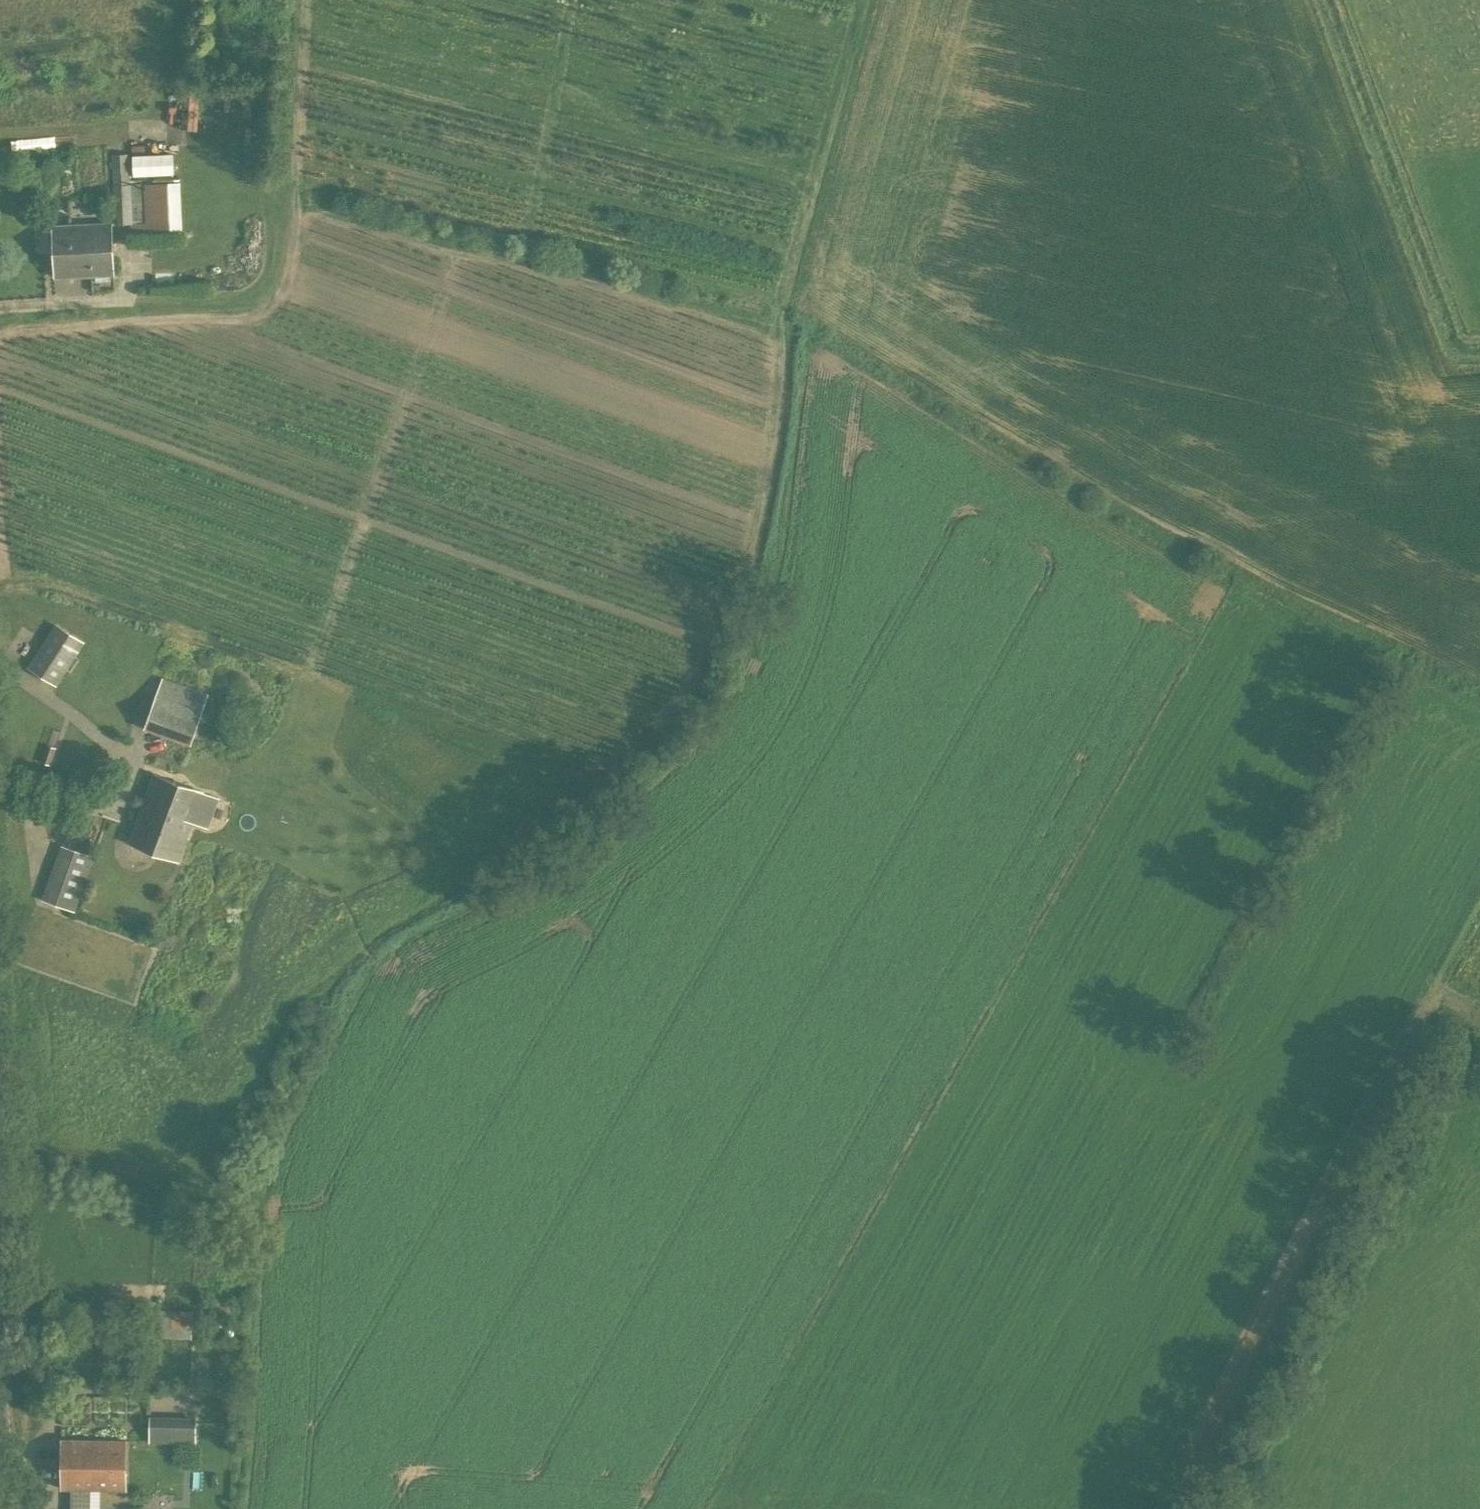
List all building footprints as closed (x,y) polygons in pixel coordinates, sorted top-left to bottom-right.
[(133,153),(134,175),(175,173),(174,151),(133,153)] [(113,184),(131,184),(129,153),(112,154),(113,184)] [(131,184),(113,184),(114,224),(146,224),(145,183),(131,184)] [(55,276),(114,273),(112,224),(53,227),(55,276)] [(58,685),(84,643),(55,624),(28,665),(58,685)] [(191,744),(203,710),(208,694),(163,677),(144,728),(191,744)] [(178,860),(193,821),(209,826),(219,798),(154,774),(129,842),(178,860)] [(75,911),(95,857),(62,845),(43,899),(75,911)] [(192,1339),(193,1310),(144,1308),(143,1337),(192,1339)] [(150,1442),(196,1442),(196,1416),(150,1415),(150,1442)] [(126,1489),(126,1441),(62,1440),(62,1489),(71,1489),(90,1489),(126,1489)] [(90,1489),(71,1489),(71,1508),(90,1508),(90,1489)]
